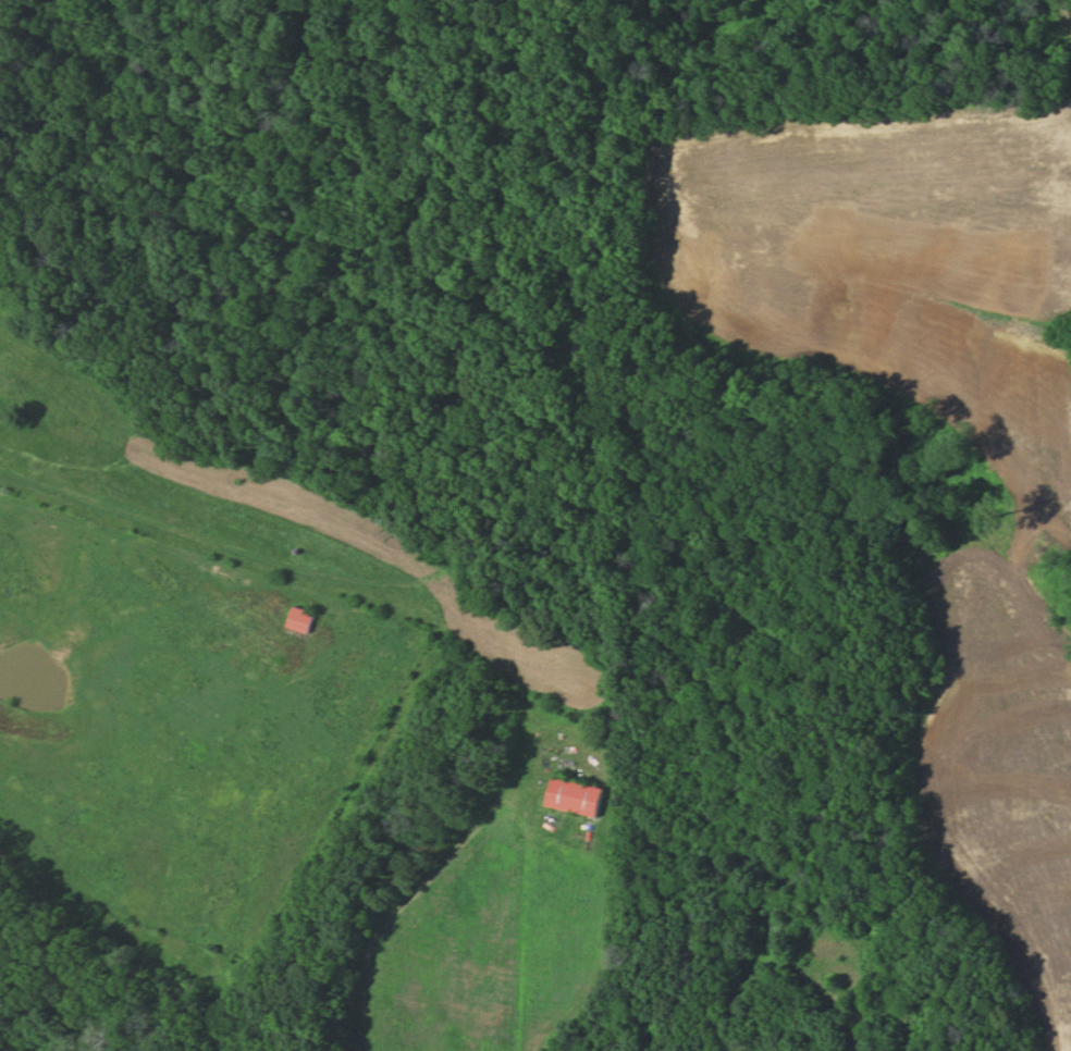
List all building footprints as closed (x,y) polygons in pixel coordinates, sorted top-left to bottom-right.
[(288,626),(309,632),(315,612),(294,605),(288,626)] [(547,807),(597,816),(602,787),(553,778),(547,807)]
